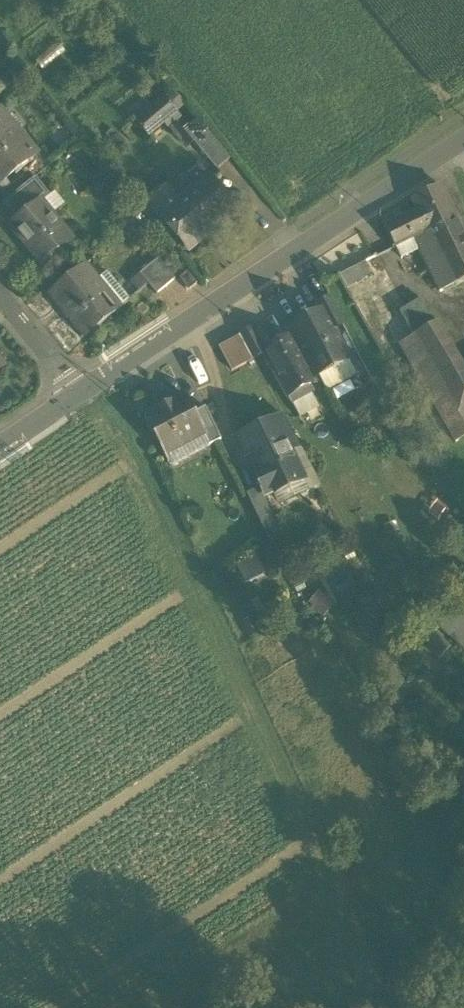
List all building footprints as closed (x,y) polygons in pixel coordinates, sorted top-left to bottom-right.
[(35,61),(42,70),(65,52),(57,43),(35,61)] [(162,99),(164,101),(175,114),(186,105),(173,90),(162,99)] [(138,122),(148,135),(164,121),(168,126),(178,118),(175,114),(164,101),(138,122)] [(14,138),(20,133),(2,110),(0,112),(0,121),(14,138)] [(7,179),(37,153),(20,133),(14,138),(0,121),(0,185),(7,179)] [(189,146),(194,142),(206,132),(197,121),(180,135),(189,146)] [(194,142),(217,170),(231,158),(208,130),(206,132),(194,142)] [(4,190),(10,198),(12,196),(31,181),(26,175),(12,186),(11,184),(4,190)] [(31,181),(12,196),(21,207),(44,188),(35,177),(31,181)] [(11,184),(7,179),(0,185),(0,186),(4,190),(11,184)] [(150,202),(189,249),(236,211),(211,181),(200,190),(197,186),(177,203),(166,189),(150,202)] [(440,293),(463,281),(463,240),(437,187),(412,200),(417,211),(385,227),(396,249),(413,240),(418,251),(440,293)] [(44,188),(21,207),(27,214),(42,201),(43,203),(51,196),(44,188)] [(51,196),(43,203),(53,215),(65,205),(55,193),(51,196)] [(11,215),(21,207),(12,196),(10,198),(2,204),(11,215)] [(10,227),(42,266),(74,240),(53,215),(43,203),(42,201),(27,214),(17,222),(10,227)] [(27,214),(21,207),(11,215),(17,222),(27,214)] [(413,240),(396,249),(401,260),(418,251),(413,240)] [(147,284),(156,295),(175,280),(158,259),(140,274),(147,284)] [(336,275),(343,289),(371,273),(363,260),(336,275)] [(84,336),(85,338),(118,311),(122,307),(121,306),(117,309),(95,282),(98,280),(87,266),(87,265),(86,264),(68,279),(50,294),(51,296),(54,293),(69,310),(65,313),(66,315),(67,314),(84,336)] [(99,279),(87,265),(87,266),(98,280),(95,282),(117,309),(121,306),(99,279)] [(180,279),(188,291),(197,285),(187,272),(180,279)] [(99,279),(121,306),(129,299),(107,273),(99,279)] [(147,284),(140,274),(130,282),(138,292),(147,284)] [(51,296),(65,313),(69,310),(54,293),(51,296)] [(322,311),(333,331),(343,325),(329,299),(317,305),(320,312),(322,311)] [(399,314),(412,338),(434,325),(421,301),(399,314)] [(320,312),(292,327),(319,376),(348,361),(333,331),(322,311),(320,312)] [(67,314),(66,315),(84,336),(67,314)] [(434,325),(412,338),(456,414),(463,410),(463,377),(434,325)] [(287,330),(291,336),(292,336),(307,365),(301,368),(309,382),(319,376),(292,327),(287,330)] [(241,335),(253,358),(264,353),(263,352),(264,351),(264,350),(253,329),(241,335)] [(219,347),(232,371),(252,360),(239,336),(219,347)] [(278,380),(279,380),(301,368),(307,365),(292,336),(291,336),(264,350),(264,351),(263,352),(264,353),(278,380)] [(456,414),(412,338),(398,346),(453,440),(463,434),(463,410),(456,414)] [(348,361),(319,376),(326,392),(356,376),(348,361)] [(309,382),(301,368),(279,380),(288,397),(310,385),(309,382)] [(310,385),(288,397),(292,404),(312,394),(314,393),(310,385)] [(312,394),(292,404),(299,419),(319,408),(312,394)] [(145,416),(163,450),(175,444),(178,449),(204,435),(205,435),(193,414),(184,395),(169,403),(172,408),(163,413),(160,408),(149,414),(145,416)] [(204,435),(208,446),(221,440),(205,408),(193,414),(205,435),(204,435)] [(282,504),(308,491),(290,452),(300,447),(284,416),(235,439),(244,457),(260,450),(266,461),(262,463),(267,475),(276,493),(276,494),(277,494),(282,504)] [(208,446),(204,435),(178,449),(175,444),(163,450),(170,463),(171,462),(173,465),(208,446)] [(266,497),(276,493),(267,475),(257,480),(260,488),(265,497),(266,497)] [(259,520),(273,513),(266,497),(265,497),(260,488),(246,494),(259,520)] [(266,535),(280,528),(273,513),(259,520),(266,535)] [(320,525),(311,549),(337,554),(343,541),(320,525)] [(228,558),(249,603),(260,597),(279,588),(258,544),(228,558)] [(318,591),(307,606),(322,618),(334,603),(318,591)] [(271,621),(260,597),(249,603),(241,607),(252,630),(271,621)] [(443,633),(463,613),(463,602),(459,597),(433,622),(443,633)] [(443,633),(463,653),(463,613),(443,633)] [(438,660),(451,646),(434,630),(421,644),(438,660)]
